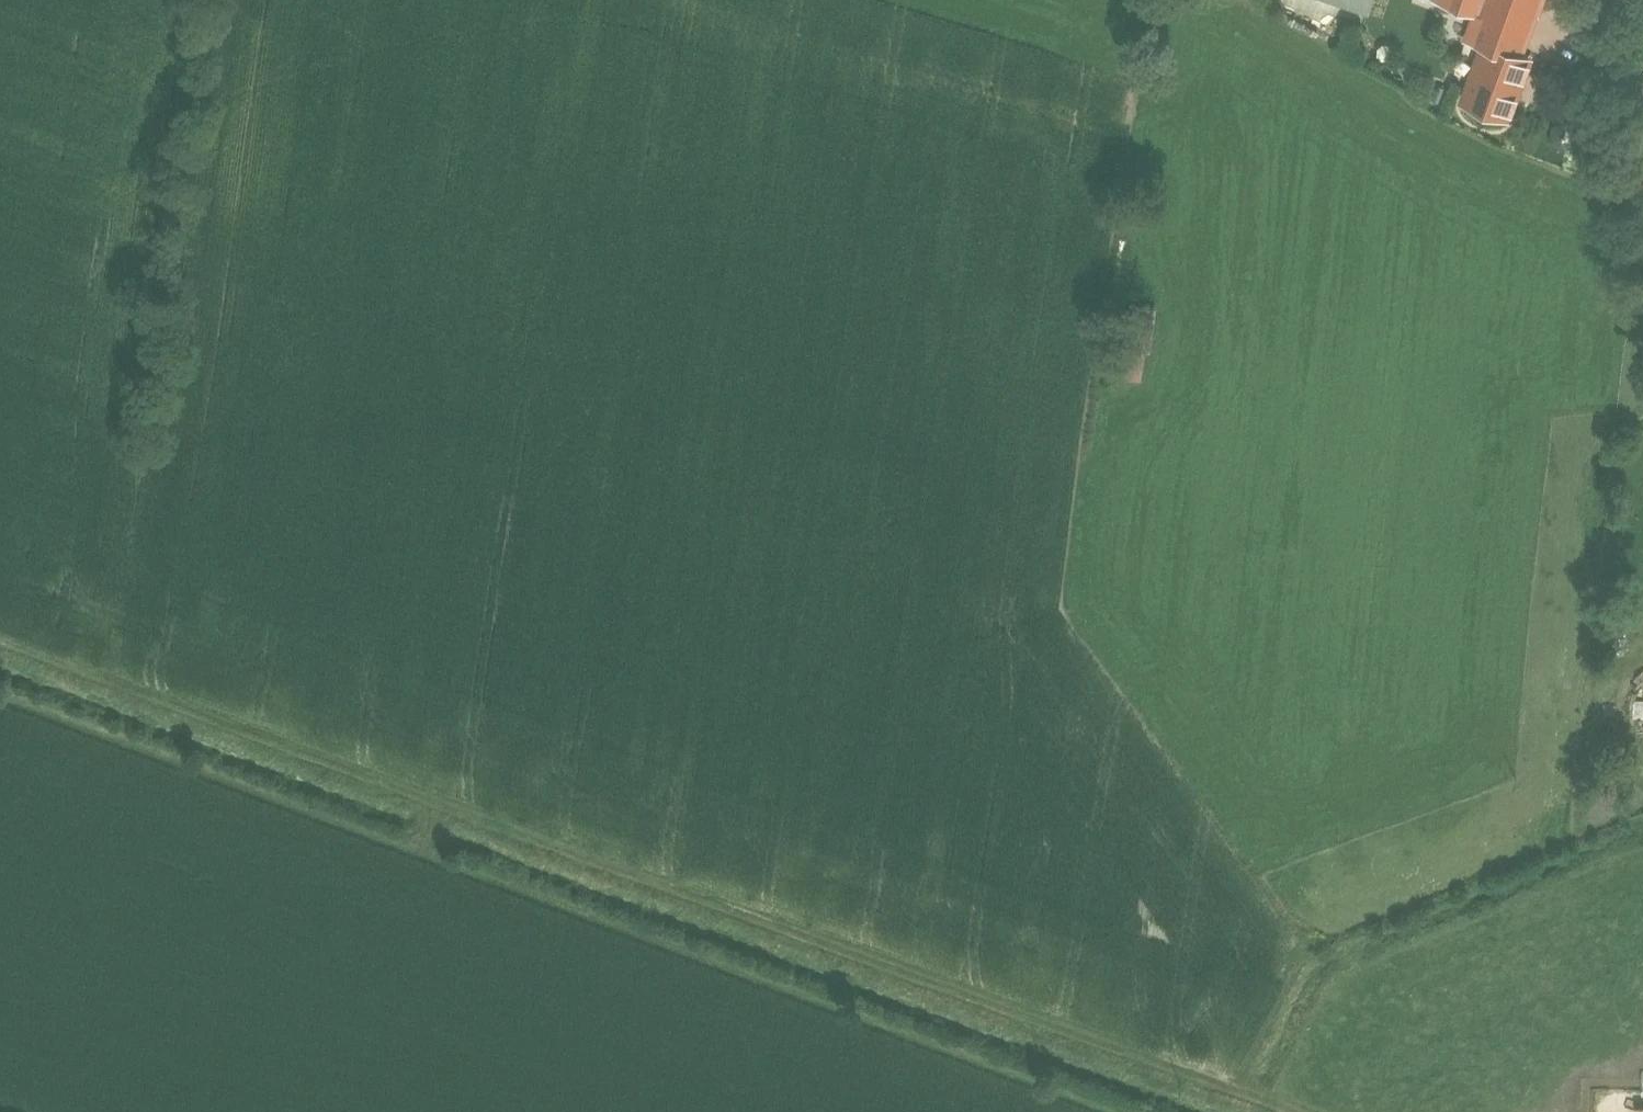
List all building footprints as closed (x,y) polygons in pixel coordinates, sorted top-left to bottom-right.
[(1463,12),(1456,32),(1468,37),(1452,78),(1504,98),(1542,0),(1432,0),(1463,12)] [(1638,684),(1632,696),(1630,710),(1634,723),(1642,734),(1642,680),(1638,684)]
